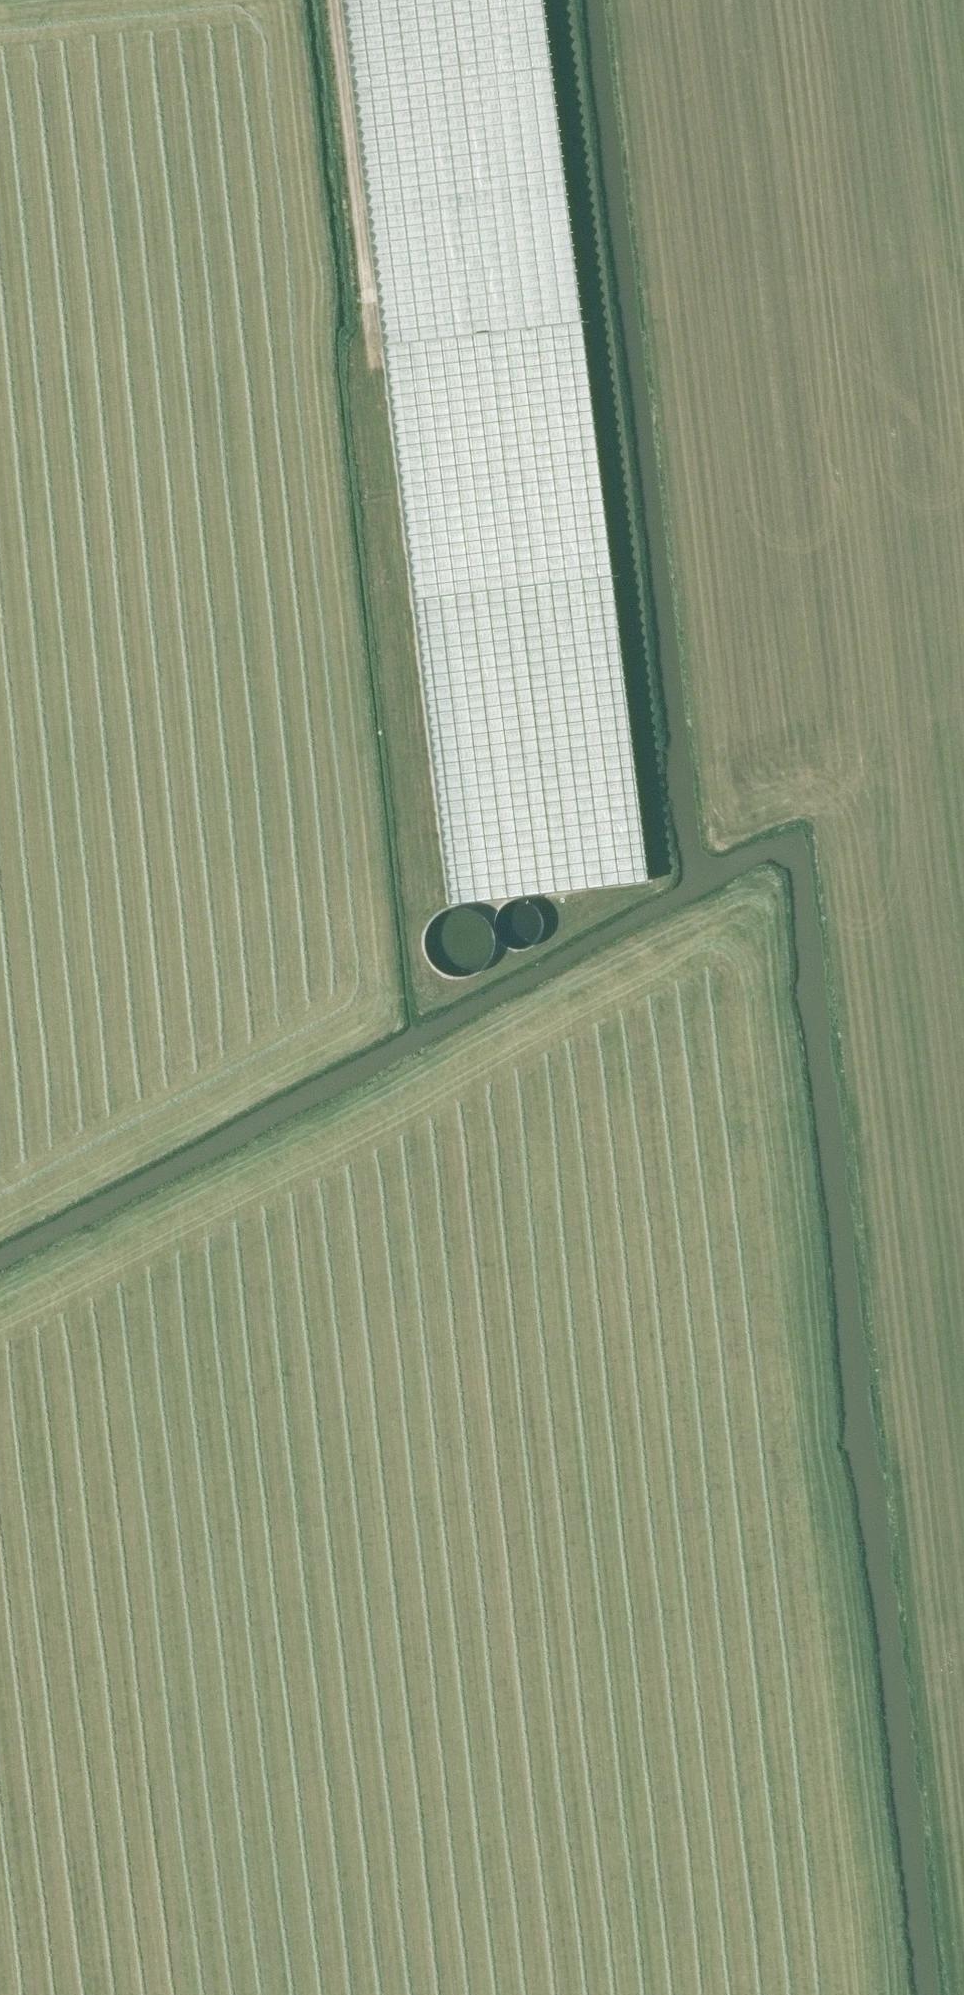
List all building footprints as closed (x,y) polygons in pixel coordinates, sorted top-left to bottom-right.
[(382,344),(448,904),(646,881),(580,321),(542,0),(341,0),(382,344)]
